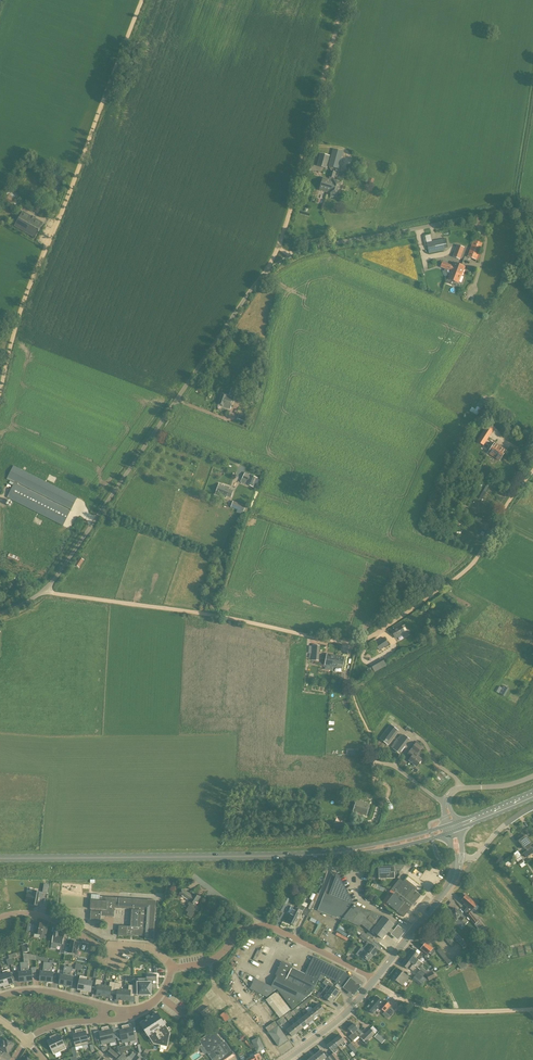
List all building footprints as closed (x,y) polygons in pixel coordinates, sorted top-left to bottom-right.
[(338,169),(343,152),(333,149),(328,166),(338,169)] [(326,168),(330,156),(320,153),(317,166),(326,168)] [(323,178),(319,190),(330,193),(330,195),(331,197),(333,197),(334,197),(335,195),(337,195),(341,183),(334,181),(336,172),(331,171),(328,180),(323,178)] [(9,191),(4,201),(14,206),(19,196),(9,191)] [(34,236),(42,223),(23,212),(16,226),(34,236)] [(442,239),(426,242),(429,253),(445,250),(442,239)] [(483,243),(473,239),(467,257),(476,260),(483,243)] [(460,259),(464,247),(457,245),(453,257),(460,259)] [(450,271),(451,271),(455,273),(456,270),(458,271),(461,265),(451,261),(450,264),(442,262),(440,267),(450,271)] [(451,271),(448,278),(447,278),(445,283),(451,285),(453,281),(458,283),(461,276),(465,266),(461,265),(458,271),(456,270),(455,273),(451,271)] [(245,379),(243,385),(254,389),(257,383),(245,379)] [(230,409),(236,390),(231,388),(229,396),(222,393),(218,405),(230,409)] [(475,409),(472,408),(469,411),(474,414),(476,411),(479,413),(487,401),(482,398),(475,409)] [(244,423),(246,417),(239,415),(236,420),(244,423)] [(486,441),(490,434),(483,430),(476,441),(480,443),(483,439),(486,441)] [(499,460),(506,450),(494,443),(488,453),(499,460)] [(18,483),(71,510),(77,498),(13,466),(7,479),(17,484),(18,483)] [(253,487),(258,477),(250,474),(245,483),(253,487)] [(63,525),(70,511),(14,483),(7,497),(63,525)] [(226,498),(227,496),(231,497),(234,491),(229,489),(230,487),(219,483),(215,494),(226,498)] [(233,501),(231,507),(243,512),(246,506),(233,501)] [(487,531),(490,525),(484,521),(480,528),(487,531)] [(18,563),(20,558),(9,553),(7,559),(18,563)] [(84,560),(80,557),(75,565),(79,567),(84,560)] [(403,623),(400,624),(391,630),(396,638),(405,633),(402,628),(405,626),(403,623)] [(388,645),(384,639),(375,644),(379,651),(388,645)] [(325,665),(331,666),(332,660),(333,660),(334,655),(327,654),(325,665)] [(344,657),(334,655),(333,660),(332,660),(331,666),(342,668),(344,657)] [(504,697),(509,689),(503,686),(499,694),(504,697)] [(390,725),(390,726),(380,739),(388,745),(398,731),(393,727),(390,725)] [(394,749),(399,753),(405,745),(399,741),(394,749)] [(411,749),(406,755),(410,758),(409,760),(417,766),(422,759),(416,755),(422,747),(421,746),(422,745),(418,742),(417,743),(416,743),(411,749)] [(366,815),(370,804),(356,800),(353,812),(354,812),(353,815),(356,816),(357,813),(366,815)] [(527,850),(523,853),(526,857),(530,855),(532,852),(532,850),(531,848),(530,846),(532,844),(532,843),(527,836),(525,836),(519,841),(518,841),(518,842),(519,841),(525,850),(526,849),(527,850)] [(515,856),(521,866),(526,863),(520,853),(515,856)] [(393,872),(394,872),(394,866),(378,867),(379,878),(378,878),(378,879),(380,879),(387,879),(387,877),(393,877),(393,874),(393,872)] [(337,917),(342,919),(354,905),(337,873),(336,877),(331,875),(325,892),(317,911),(336,918),(337,917)] [(413,905),(420,895),(415,891),(417,888),(405,879),(403,882),(399,879),(391,889),(395,892),(386,903),(397,912),(396,912),(403,917),(411,908),(411,907),(413,905)] [(182,896),(189,901),(187,904),(189,905),(186,910),(188,912),(186,915),(192,919),(196,913),(195,912),(196,910),(193,908),(195,904),(196,904),(200,898),(194,894),(193,895),(182,889),(177,897),(180,899),(182,896)] [(39,904),(41,892),(33,890),(32,893),(27,892),(26,899),(31,900),(30,903),(35,904),(39,904)] [(468,907),(473,912),(477,907),(476,906),(479,903),(473,898),(471,900),(466,895),(465,896),(464,896),(463,897),(463,898),(461,901),(464,903),(463,904),(467,907),(468,907)] [(153,940),(156,900),(102,897),(102,900),(99,900),(91,900),(90,909),(91,909),(90,919),(101,920),(101,916),(114,917),(115,908),(131,909),(130,927),(119,926),(118,936),(127,936),(127,935),(142,936),(142,937),(145,937),(145,939),(153,940)] [(310,910),(314,902),(310,899),(306,908),(310,910)] [(302,905),(299,910),(298,912),(295,918),(294,917),(290,924),(295,926),(302,912),(303,912),(305,907),(302,905)] [(382,939),(393,925),(383,917),(371,911),(370,912),(354,905),(342,919),(359,926),(361,924),(371,932),(371,933),(372,931),(382,939)] [(287,922),(290,924),(294,917),(295,918),(298,912),(299,910),(294,907),(287,922)] [(458,917),(462,921),(465,917),(461,914),(455,908),(452,911),(451,910),(449,913),(450,913),(450,914),(456,920),(458,917)] [(471,912),(467,915),(479,929),(484,925),(479,919),(477,921),(471,912)] [(44,925),(44,924),(37,922),(36,925),(32,924),(31,931),(35,932),(34,934),(41,935),(40,937),(45,938),(47,926),(44,925)] [(72,925),(83,931),(84,929),(74,923),(72,925)] [(336,934),(348,941),(349,938),(347,937),(349,934),(345,932),(347,929),(340,925),(337,931),(338,931),(336,934)] [(402,932),(396,926),(388,935),(395,941),(402,932)] [(489,934),(484,928),(480,931),(485,937),(489,934)] [(88,929),(86,933),(99,939),(100,936),(88,929)] [(67,943),(63,942),(64,935),(58,933),(59,932),(55,931),(54,933),(51,949),(51,947),(56,948),(56,943),(62,944),(62,949),(65,950),(67,943)] [(371,945),(374,940),(363,932),(360,937),(368,943),(370,945),(371,945)] [(465,943),(457,933),(453,937),(461,947),(465,943)] [(444,938),(448,943),(451,947),(455,944),(448,934),(444,938)] [(74,940),(70,939),(68,954),(76,955),(77,950),(78,950),(78,946),(77,946),(78,942),(74,941),(74,940)] [(367,951),(373,956),(374,955),(375,956),(377,953),(376,952),(378,950),(371,945),(370,945),(368,943),(366,945),(369,948),(367,951)] [(429,953),(431,955),(435,951),(432,949),(426,943),(421,949),(427,954),(429,953)] [(419,954),(413,950),(406,959),(416,967),(422,972),(424,973),(426,973),(428,972),(426,970),(424,969),(421,966),(423,964),(419,960),(422,957),(419,954)] [(362,956),(368,961),(373,956),(367,951),(364,953),(361,951),(359,953),(362,956)] [(286,980),(311,993),(312,993),(321,974),(336,982),(335,982),(342,987),(348,979),(347,974),(344,971),(343,971),(313,957),(305,974),(292,968),(286,980)] [(416,967),(406,959),(402,965),(407,969),(408,968),(413,971),(416,967)] [(465,959),(458,963),(461,969),(468,966),(465,959)] [(275,974),(277,975),(286,980),(292,968),(293,966),(282,961),(275,974)] [(24,962),(26,981),(32,981),(32,970),(29,971),(28,962),(24,962)] [(46,982),(48,963),(44,962),(43,971),(40,971),(39,981),(46,982)] [(65,986),(68,967),(64,966),(63,975),(61,974),(59,985),(65,986)] [(72,967),(68,967),(65,986),(72,987),(73,976),(71,976),(72,967)] [(402,986),(409,977),(398,969),(392,977),(402,986)] [(4,975),(7,984),(13,983),(10,973),(9,970),(4,971),(3,972),(4,975)] [(420,980),(420,979),(425,974),(424,973),(422,972),(420,970),(415,976),(420,980)] [(426,973),(429,979),(435,975),(432,970),(428,972),(426,973)] [(138,982),(135,982),(135,989),(138,989),(138,996),(147,996),(147,994),(151,994),(151,989),(157,989),(157,984),(152,984),(152,981),(157,981),(157,974),(147,975),(146,975),(146,978),(146,982),(138,982)] [(292,1009),(301,1002),(311,994),(311,993),(286,980),(277,975),(271,987),(276,989),(278,990),(292,1009)] [(86,980),(87,977),(80,976),(78,989),(84,991),(86,980)] [(424,982),(420,979),(420,980),(415,976),(413,979),(421,985),(424,982)] [(271,987),(254,978),(249,989),(267,997),(276,989),(271,987)] [(96,995),(103,996),(105,986),(101,985),(101,980),(96,979),(94,990),(97,990),(96,995)] [(324,989),(335,997),(339,992),(332,987),(333,985),(326,979),(323,983),(327,986),(324,989)] [(86,980),(84,991),(91,992),(92,982),(86,980)] [(357,986),(349,980),(343,990),(351,995),(357,986)] [(109,986),(105,986),(103,996),(110,998),(110,994),(113,995),(115,983),(110,982),(109,986)] [(115,983),(113,995),(117,995),(116,1000),(123,1000),(124,990),(120,989),(120,984),(115,983)] [(133,985),(129,985),(128,990),(124,990),(123,1000),(130,1001),(130,996),(134,996),(133,985)] [(316,996),(323,999),(324,997),(331,1002),(335,997),(324,989),(321,993),(319,992),(316,996)] [(280,1018),(290,1010),(276,992),(265,1000),(280,1018)] [(374,1006),(377,1009),(379,1007),(385,1012),(390,1016),(394,1011),(390,1007),(391,1005),(384,1000),(382,1002),(376,996),(373,1000),(376,1003),(374,1006)] [(375,1011),(377,1009),(374,1006),(376,1003),(373,1000),(366,1008),(370,1011),(369,1011),(371,1014),(372,1013),(373,1013),(375,1011)] [(319,1004),(314,1008),(319,1015),(325,1010),(319,1004)] [(206,1021),(214,1014),(208,1007),(200,1013),(206,1021)] [(308,1013),(314,1019),(319,1015),(314,1008),(308,1013)] [(230,1018),(224,1011),(220,1015),(225,1022),(226,1021),(227,1020),(230,1018)] [(158,1013),(150,1018),(141,1024),(153,1044),(167,1047),(170,1033),(158,1013)] [(308,1013),(303,1017),(308,1024),(314,1019),(308,1013)] [(308,1024),(303,1017),(297,1021),(303,1028),(308,1024)] [(297,1021),(292,1026),(297,1032),(303,1028),(297,1021)] [(278,1046),(287,1040),(275,1022),(265,1028),(278,1046)] [(348,1029),(352,1033),(349,1036),(353,1041),(359,1036),(361,1038),(365,1034),(362,1033),(358,1028),(354,1024),(348,1029)] [(297,1032),(292,1026),(287,1030),(292,1037),(297,1032)] [(135,1040),(132,1027),(126,1028),(129,1042),(135,1040)] [(129,1042),(126,1028),(119,1030),(122,1043),(129,1042)] [(365,1034),(361,1038),(365,1043),(375,1034),(370,1028),(365,1034)] [(115,1042),(112,1029),(106,1030),(109,1043),(115,1042)] [(109,1043),(106,1030),(99,1032),(100,1036),(97,1037),(98,1041),(101,1040),(102,1045),(109,1043)] [(79,1032),(82,1046),(89,1044),(88,1041),(86,1031),(79,1032)] [(235,1056),(232,1051),(226,1042),(225,1042),(213,1031),(199,1041),(212,1059),(229,1059),(235,1056)] [(76,1047),(82,1046),(79,1032),(72,1034),(75,1044),(76,1047)] [(376,1035),(384,1041),(386,1038),(379,1032),(376,1035)] [(54,1038),(60,1052),(61,1051),(66,1049),(65,1046),(60,1036),(54,1038)] [(344,1041),(340,1036),(334,1041),(337,1046),(341,1043),(343,1047),(346,1044),(344,1041)] [(259,1054),(261,1053),(260,1051),(264,1049),(259,1037),(251,1041),(256,1052),(254,1053),(256,1055),(246,1059),(247,1059),(261,1059),(260,1058),(261,1057),(259,1054)] [(60,1052),(54,1038),(48,1041),(52,1052),(53,1052),(54,1054),(59,1052),(60,1052)] [(2,1055),(5,1051),(7,1053),(8,1052),(9,1053),(11,1050),(10,1050),(13,1045),(13,1044),(10,1042),(10,1043),(7,1041),(5,1043),(3,1041),(1,1045),(0,1044),(0,1054),(2,1055)] [(337,1051),(334,1048),(337,1046),(334,1041),(327,1046),(331,1051),(331,1050),(334,1054),(337,1051)] [(357,1051),(351,1043),(348,1045),(354,1054),(357,1051)] [(131,1044),(117,1047),(118,1053),(132,1050),(131,1044)] [(115,1059),(119,1055),(111,1048),(107,1053),(115,1059)] [(188,1051),(183,1048),(179,1053),(184,1057),(188,1051)] [(326,1057),(321,1050),(315,1055),(319,1059),(323,1059),(326,1057)]
